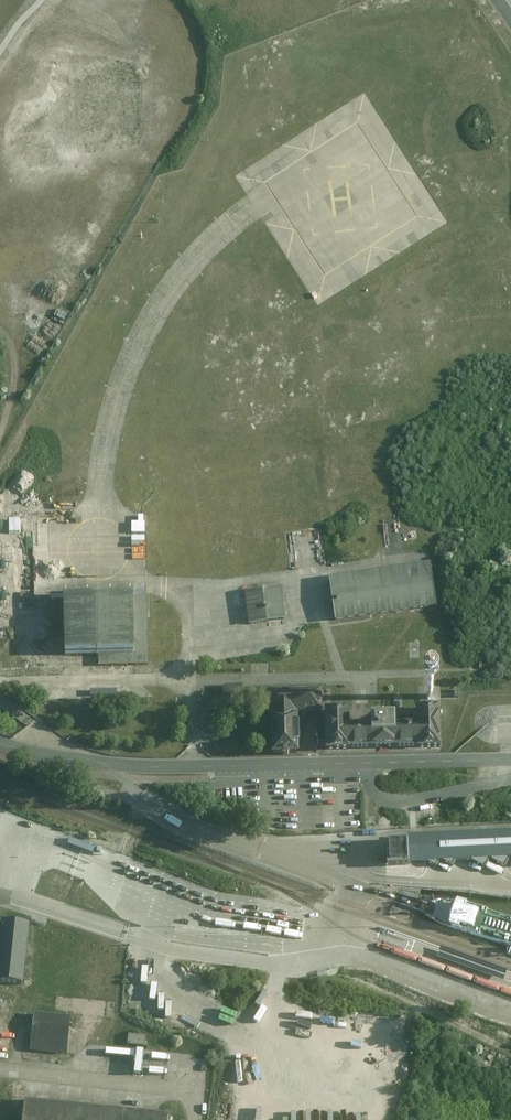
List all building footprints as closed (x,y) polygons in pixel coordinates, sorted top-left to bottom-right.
[(330,576),(336,620),(425,605),(438,603),(431,559),(330,576)] [(287,616),(282,581),(245,587),(250,621),(287,616)] [(138,595),(63,597),(64,653),(101,652),(101,661),(148,661),(147,595),(138,595)] [(290,753),(297,753),(296,710),(319,709),(318,690),(270,692),(273,754),(282,754),(284,756),(288,755),(290,753)] [(421,723),(398,724),(398,711),(376,712),(376,724),(354,724),(354,705),(330,706),(330,749),(447,746),(446,706),(420,707),(421,723)] [(459,867),(481,866),(491,872),(495,865),(500,865),(510,871),(510,833),(401,840),(403,871),(415,870),(425,870),(436,876),(440,868),(444,868),(455,874),(459,867)] [(0,956),(0,981),(23,983),(29,924),(3,922),(1,944),(0,956)] [(440,949),(437,959),(503,983),(507,972),(440,949)] [(14,1036),(14,998),(0,998),(0,1036),(14,1036)] [(252,1015),(261,1005),(259,1003),(249,1012),(252,1015)] [(36,1013),(32,1049),(68,1053),(72,1017),(36,1013)] [(344,1027),(345,1013),(333,1013),(333,1026),(344,1027)] [(147,1035),(130,1033),(129,1044),(146,1045),(147,1035)] [(108,1067),(146,1072),(149,1049),(140,1048),(138,1064),(108,1060),(108,1067)] [(21,1119),(169,1119),(169,1113),(86,1105),(23,1099),(21,1119)]
